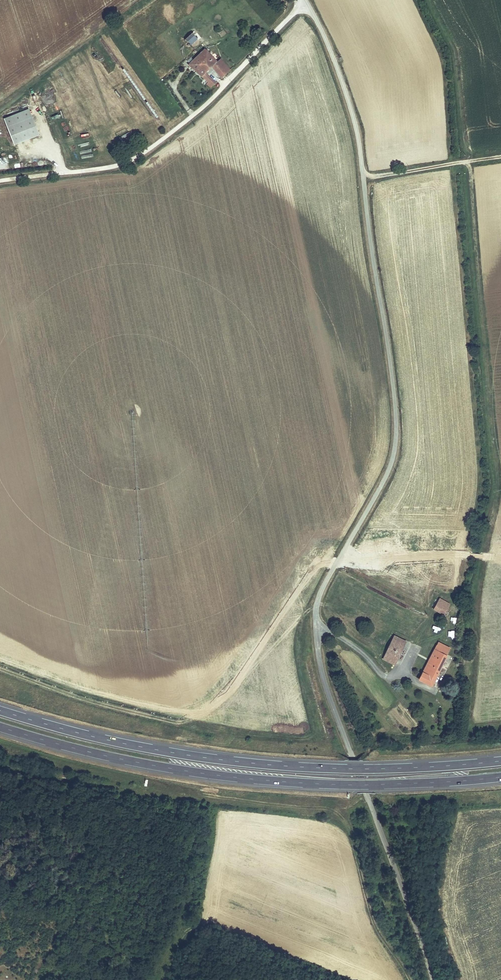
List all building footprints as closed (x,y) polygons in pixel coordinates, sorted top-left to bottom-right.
[(194,51),(202,42),(194,34),(185,42),(194,51)] [(215,85),(206,73),(212,68),(217,64),(206,50),(188,64),(208,84),(206,85),(210,89),(215,85)] [(222,60),(217,64),(212,68),(215,72),(220,68),(226,75),(230,71),(222,60)] [(217,77),(220,80),(226,75),(220,68),(215,72),(219,76),(217,77)] [(39,134),(31,116),(15,122),(12,115),(4,118),(14,143),(39,134)] [(439,599),(436,604),(445,609),(448,604),(439,599)] [(444,616),(447,610),(445,609),(436,604),(433,610),(444,616)] [(394,665),(406,643),(394,637),(382,659),(394,665)] [(438,643),(419,680),(432,686),(450,649),(438,643)]
